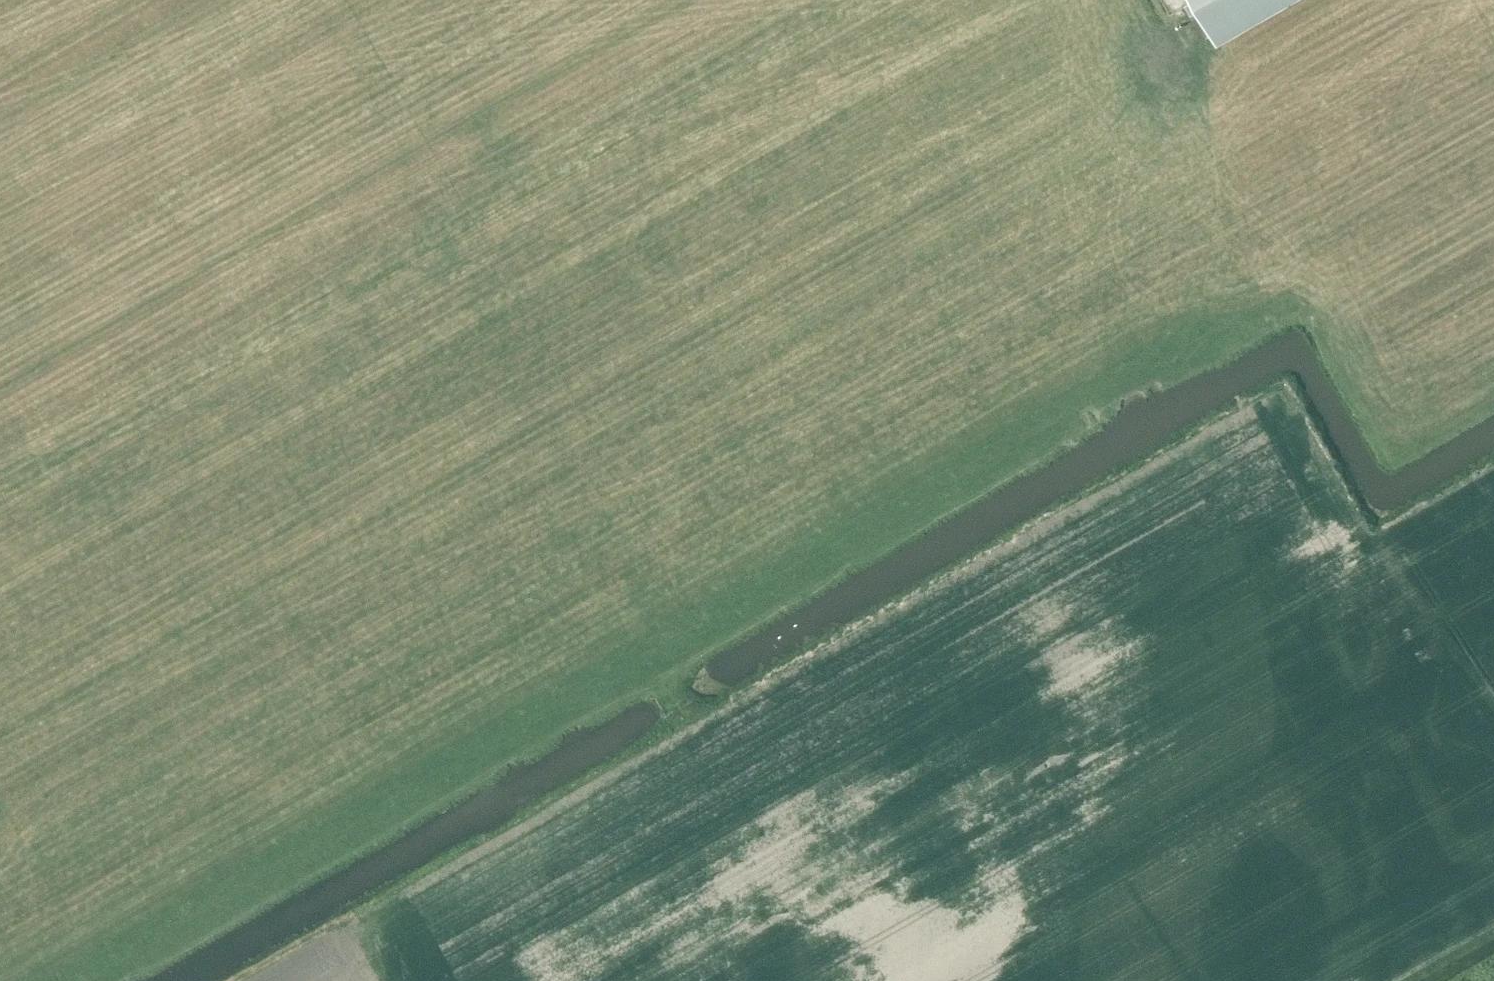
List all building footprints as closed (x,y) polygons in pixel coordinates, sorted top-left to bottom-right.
[(1193,0),(1182,6),(1187,15),(1198,9),(1214,37),(1279,0),(1192,0),(1193,0)]
